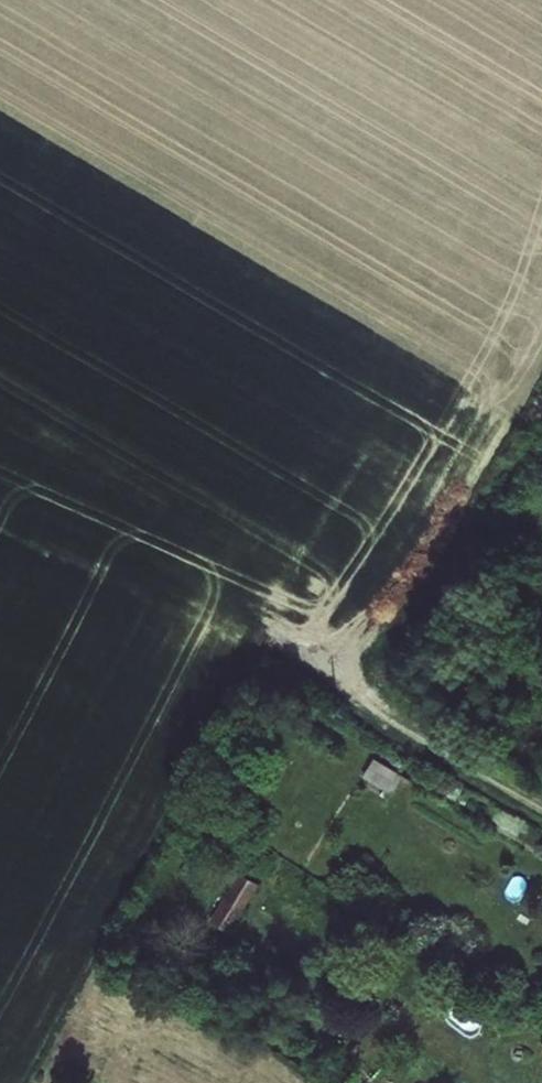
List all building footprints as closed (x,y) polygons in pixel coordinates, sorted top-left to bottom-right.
[(361,776),(389,796),(402,777),(374,758),(361,776)] [(220,923),(239,882),(228,877),(209,918),(220,923)] [(231,932),(257,885),(246,878),(220,926),(231,932)]
